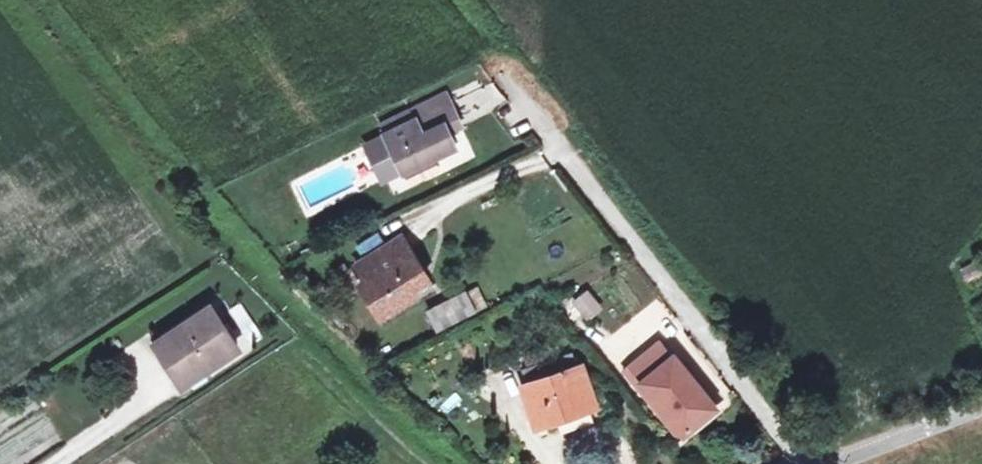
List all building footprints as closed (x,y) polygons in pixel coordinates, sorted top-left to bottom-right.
[(417,120),(450,105),(445,95),(413,110),(417,120)] [(385,139),(365,149),(382,183),(402,173),(403,175),(456,150),(448,135),(444,126),(457,120),(450,105),(417,120),(415,121),(410,111),(395,118),(399,128),(384,136),(385,139)] [(461,129),(457,120),(444,126),(448,135),(461,129)] [(401,238),(356,267),(365,282),(359,285),(379,318),(415,296),(411,289),(414,286),(415,284),(415,282),(414,280),(412,276),(422,271),(401,238)] [(431,286),(422,271),(412,276),(414,280),(415,282),(415,284),(414,286),(411,289),(415,296),(431,286)] [(599,309),(587,293),(576,302),(587,317),(599,309)] [(465,296),(428,313),(437,332),(474,314),(465,296)] [(240,302),(228,310),(251,344),(264,336),(240,302)] [(209,309),(157,344),(184,386),(238,351),(209,309)] [(650,330),(613,362),(619,369),(656,338),(650,330)] [(641,384),(675,356),(663,341),(624,372),(680,441),(684,437),(641,384)] [(548,347),(525,354),(530,368),(552,361),(548,347)] [(552,361),(530,368),(523,370),(528,384),(524,386),(537,427),(557,420),(555,414),(594,401),(583,366),(579,368),(574,354),(552,361)] [(675,356),(641,384),(684,437),(714,414),(694,389),(698,385),(675,356)] [(721,408),(732,402),(720,379),(709,384),(721,408)] [(596,407),(594,401),(555,414),(557,420),(596,407)] [(0,441),(0,448),(1,451),(56,428),(47,406),(21,417),(26,431),(0,441)]
